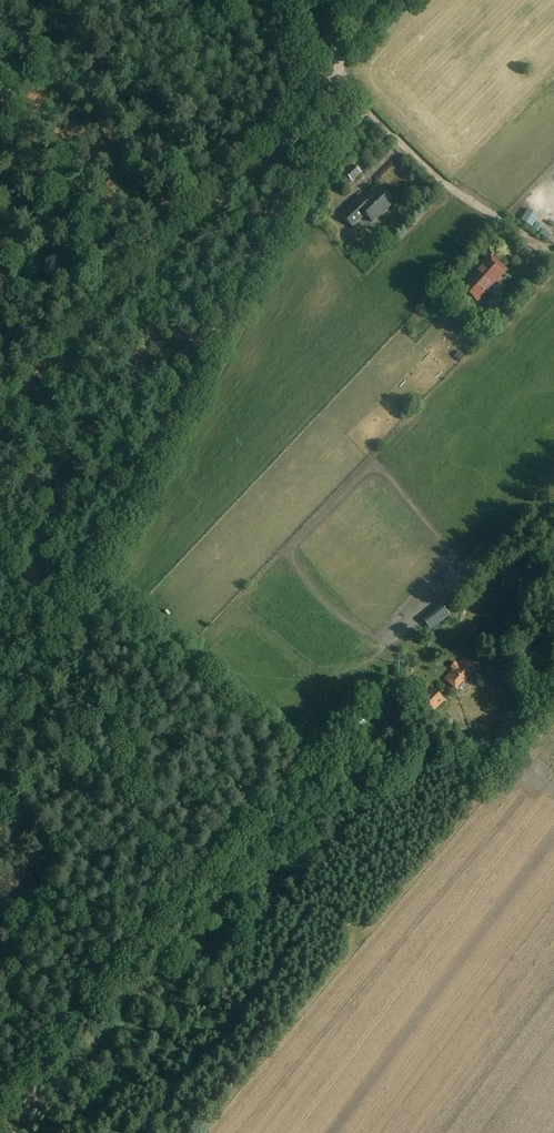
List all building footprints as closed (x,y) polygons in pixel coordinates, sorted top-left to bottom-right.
[(361,125),(353,118),(342,129),(349,137),(361,125)] [(361,173),(355,166),(341,178),(348,185),(361,173)] [(393,202),(379,188),(365,201),(360,196),(348,208),(349,209),(343,214),(342,213),(341,215),(352,226),(365,214),(373,222),(381,214),(382,215),(387,211),(388,210),(387,208),(393,202)] [(539,241),(543,232),(535,228),(531,238),(539,241)] [(497,259),(490,253),(475,269),(477,271),(462,287),(466,291),(464,293),(465,295),(469,299),(471,299),(473,297),(477,301),(484,294),(486,294),(489,290),(489,288),(505,270),(495,261),(497,259)] [(456,347),(464,355),(471,348),(463,340),(456,347)] [(520,565),(499,570),(502,583),(523,577),(520,565)] [(477,668),(464,657),(458,663),(456,662),(451,667),(454,669),(446,678),(458,689),(477,668)] [(445,700),(433,687),(422,697),(434,710),(445,700)] [(394,719),(387,710),(375,719),(382,729),(394,719)]
